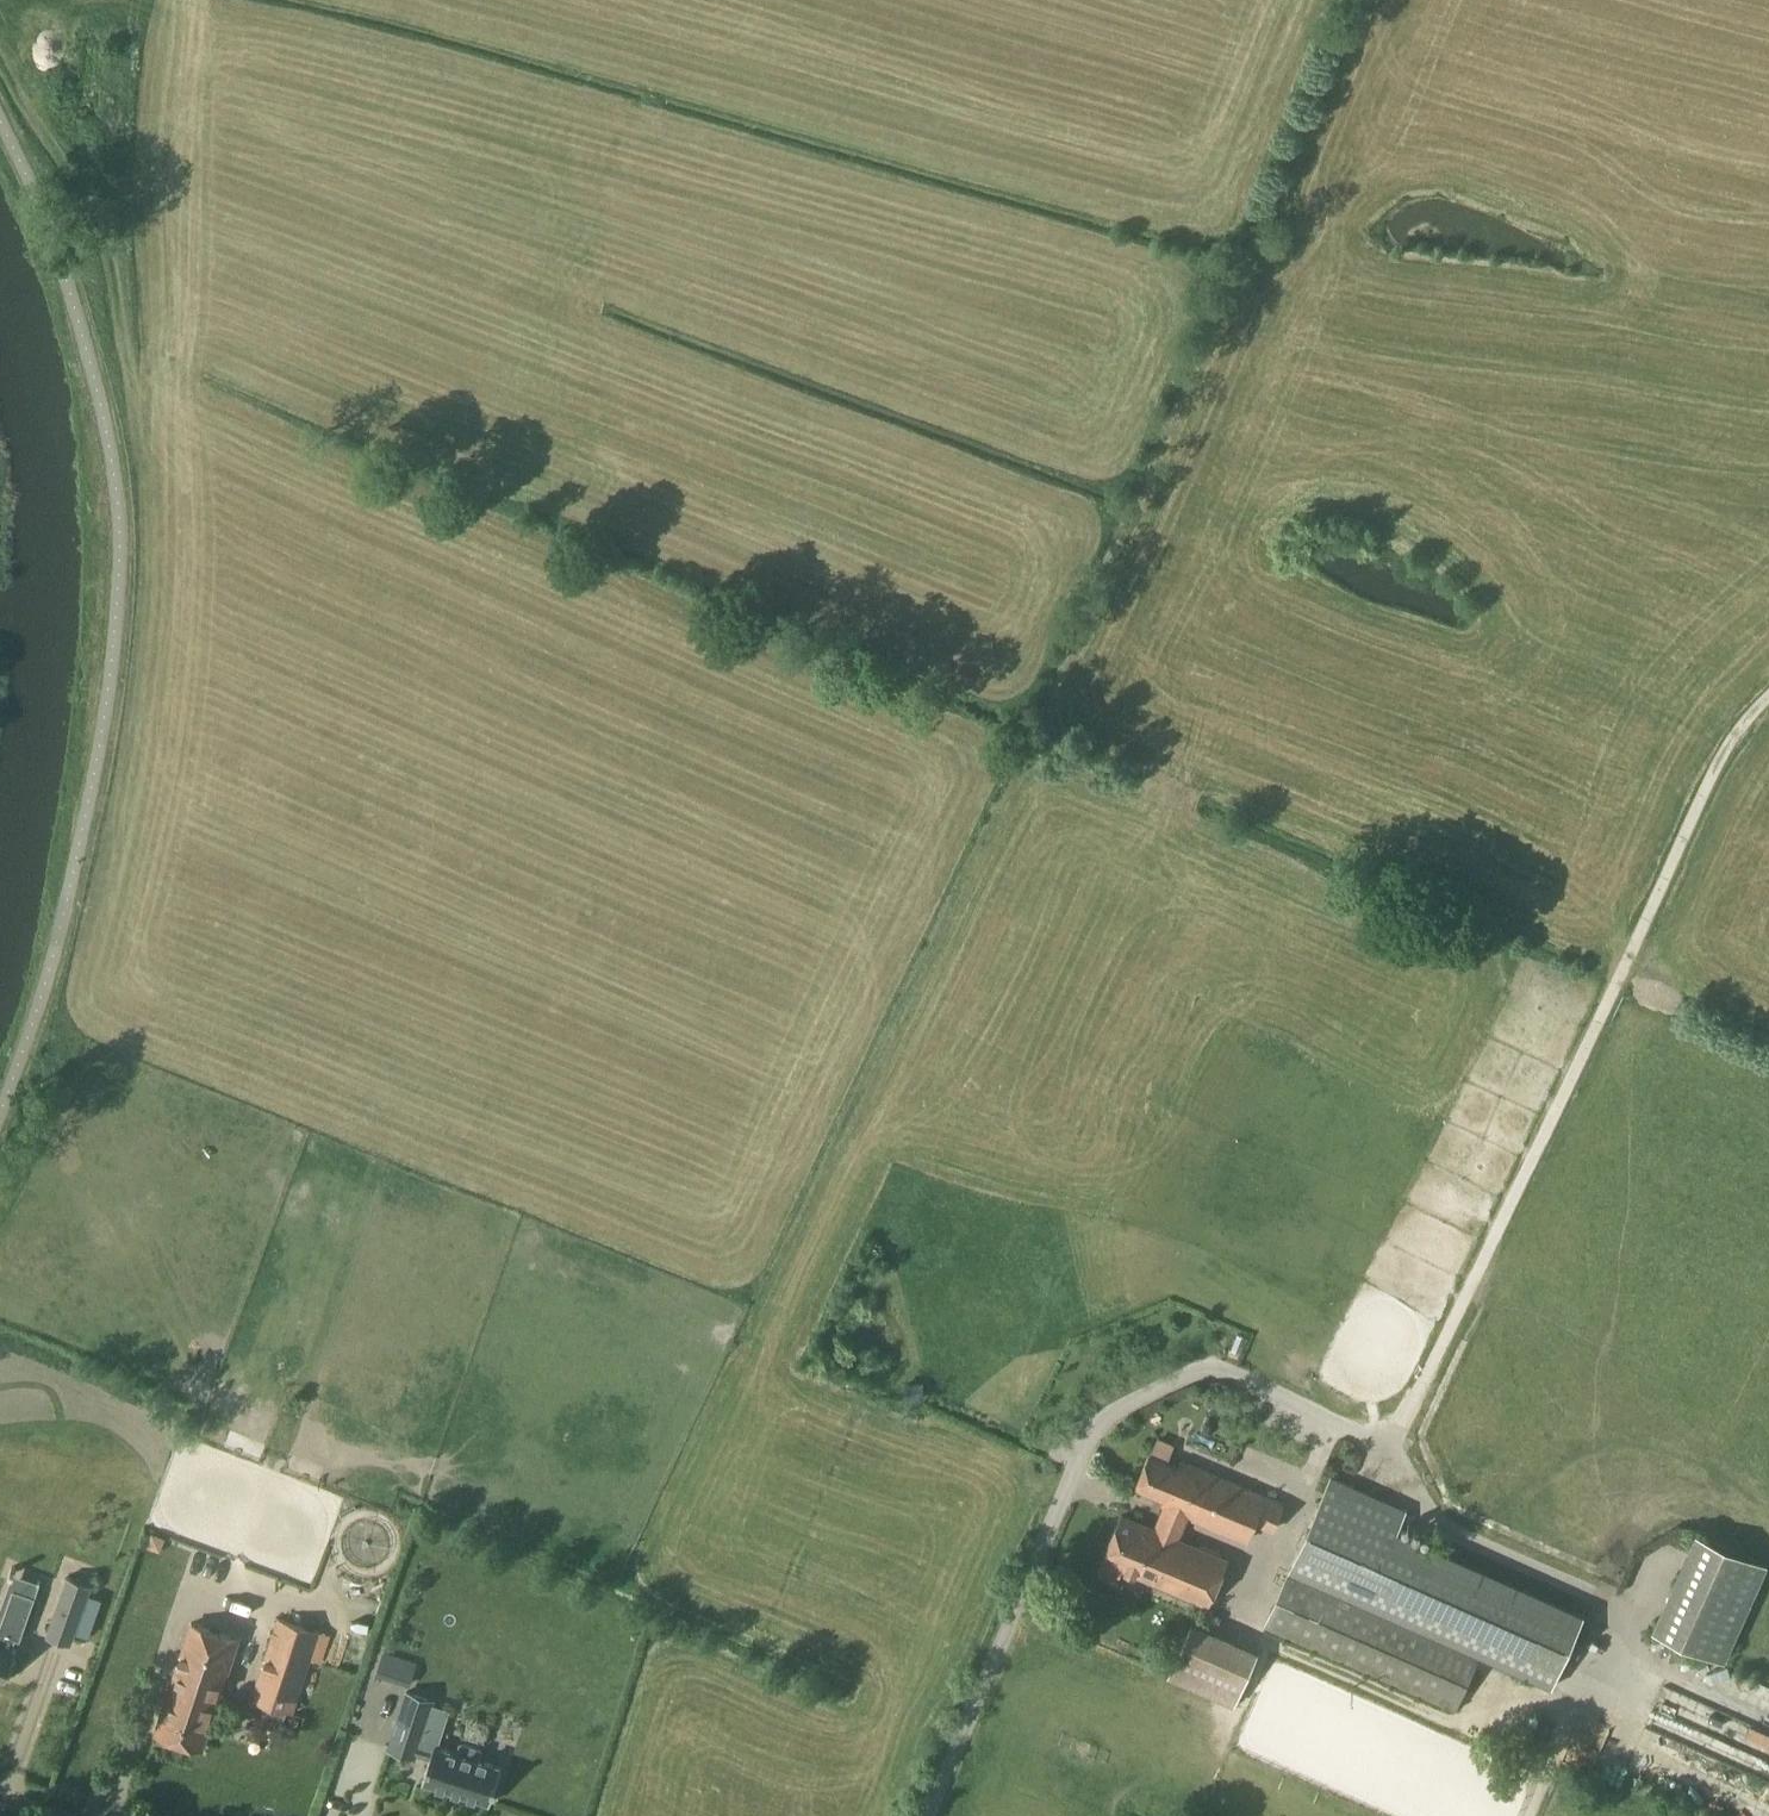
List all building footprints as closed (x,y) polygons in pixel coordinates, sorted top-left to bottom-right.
[(1182,1429),(1178,1445),(1193,1449),(1197,1433),(1182,1429)] [(1189,1516),(1220,1528),(1248,1540),(1255,1522),(1274,1530),(1286,1501),(1184,1459),(1181,1466),(1151,1453),(1138,1483),(1167,1497),(1165,1504),(1168,1505),(1190,1515),(1189,1516)] [(1333,1476),(1267,1624),(1456,1709),(1481,1655),(1555,1689),(1586,1621),(1397,1536),(1409,1510),(1333,1476)] [(1210,1602),(1220,1582),(1230,1560),(1179,1538),(1189,1516),(1190,1515),(1168,1505),(1157,1529),(1124,1515),(1105,1557),(1210,1602)] [(1660,1632),(1728,1663),(1768,1571),(1768,1568),(1703,1538),(1660,1632)] [(71,1643),(92,1584),(68,1575),(47,1634),(71,1643)] [(36,1595),(14,1587),(0,1626),(0,1678),(6,1680),(36,1595)] [(1257,1641),(1248,1638),(1196,1616),(1176,1668),(1236,1691),(1257,1641)] [(317,1629),(279,1617),(252,1699),(290,1711),(317,1629)] [(195,1623),(158,1734),(202,1748),(238,1638),(195,1623)] [(410,1685),(417,1661),(384,1651),(376,1674),(410,1685)] [(1258,1660),(1230,1745),(1387,1798),(1399,1762),(1387,1758),(1388,1756),(1343,1741),(1352,1714),(1331,1707),(1340,1682),(1308,1672),(1307,1676),(1258,1660)] [(406,1688),(388,1747),(417,1756),(418,1753),(431,1758),(423,1781),(490,1802),(502,1764),(481,1757),(484,1747),(461,1740),(458,1750),(436,1743),(435,1746),(422,1742),(436,1698),(406,1688)]
